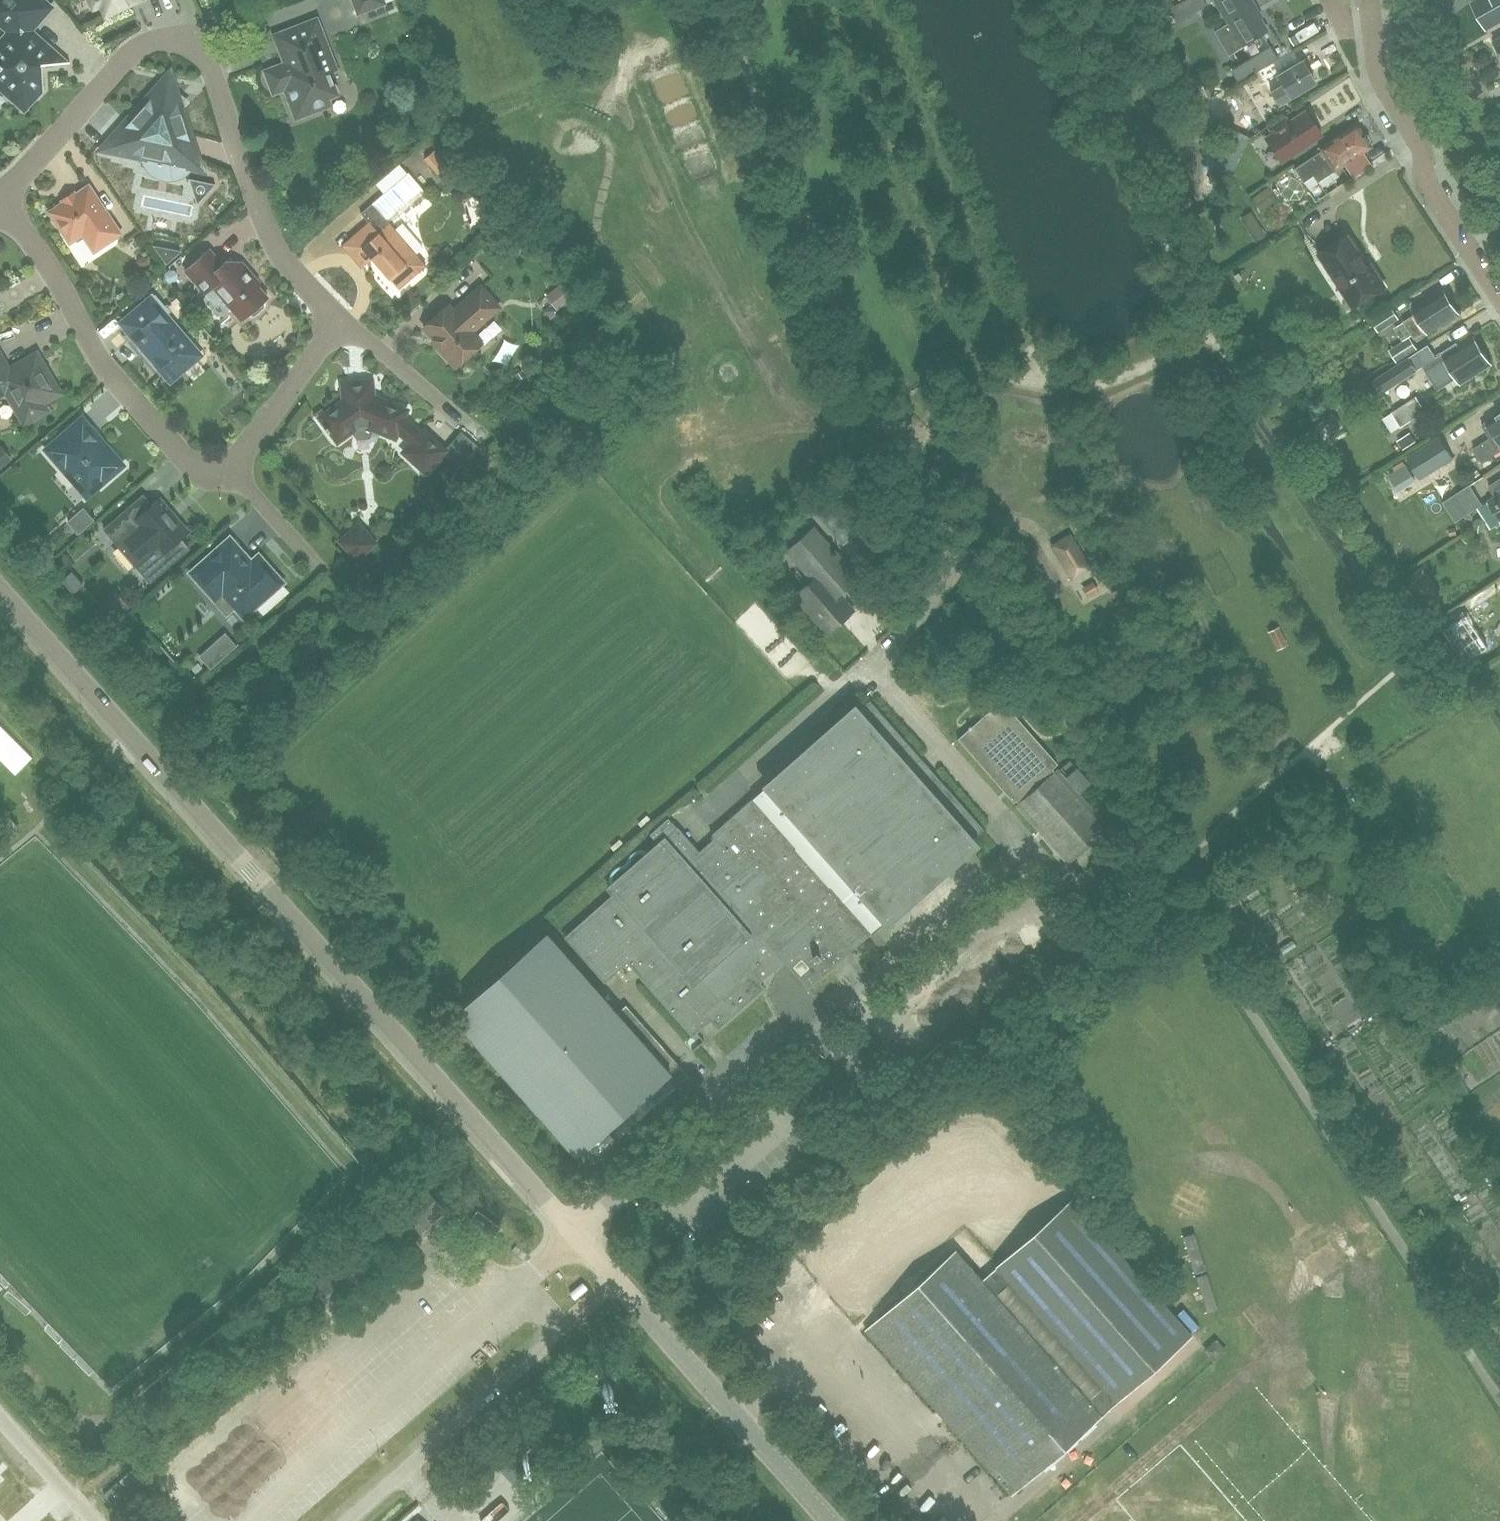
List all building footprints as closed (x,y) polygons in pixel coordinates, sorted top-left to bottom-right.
[(11,30),(0,43),(0,85),(17,100),(32,99),(39,90),(38,64),(65,63),(31,32),(31,28),(50,7),(42,0),(0,0),(0,20),(11,30)] [(93,6),(97,7),(101,5),(106,16),(139,0),(90,0),(93,6)] [(384,0),(353,0),(359,14),(386,4),(384,0)] [(1203,0),(1186,0),(1168,8),(1177,22),(1206,5),(1203,0)] [(1268,31),(1254,9),(1256,7),(1252,0),(1215,0),(1229,22),(1214,31),(1228,55),(1258,37),(1268,31)] [(1473,3),(1474,4),(1486,27),(1499,20),(1499,0),(1478,0),(1473,3)] [(288,51),(293,62),(274,69),(271,72),(269,76),(269,80),(271,84),(274,87),(277,88),(281,89),(285,87),(297,118),(331,105),(329,98),(338,95),(330,72),(337,70),(317,19),(279,33),(286,52),(288,51)] [(1260,61),(1276,51),(1267,37),(1251,47),(1260,61)] [(1278,75),(1283,85),(1272,92),(1280,105),(1316,83),(1303,60),(1278,75)] [(194,168),(200,161),(174,81),(164,79),(108,142),(111,151),(136,156),(141,160),(144,166),(147,171),(153,176),(159,179),(166,180),(173,181),(179,179),(184,177),(189,173),(194,168)] [(1271,128),(1272,131),(1263,137),(1280,161),(1321,133),(1307,113),(1290,124),(1286,118),(1271,128)] [(1320,147),(1322,150),(1295,167),(1304,181),(1314,175),(1318,181),(1335,170),(1335,171),(1372,146),(1369,142),(1370,139),(1367,134),(1364,134),(1357,123),(1320,147)] [(447,166),(434,151),(425,158),(438,174),(447,166)] [(423,193),(425,195),(427,193),(409,173),(361,213),(369,222),(342,245),(362,267),(372,258),(399,289),(426,265),(417,254),(424,247),(402,223),(395,229),(389,222),(423,193)] [(50,212),(70,241),(83,233),(94,250),(120,233),(89,186),(50,212)] [(1249,232),(1255,242),(1266,235),(1259,225),(1249,232)] [(1369,267),(1349,235),(1320,254),(1354,306),(1385,286),(1372,265),(1369,267)] [(182,250),(152,245),(166,264),(182,250)] [(198,293),(204,292),(205,293),(206,292),(211,297),(214,299),(218,301),(222,301),(226,300),(230,299),(230,306),(241,320),(250,313),(252,315),(255,316),(264,307),(264,304),(262,302),(268,297),(259,286),(259,282),(243,262),(226,261),(223,264),(210,249),(185,271),(194,281),(194,287),(198,293)] [(573,296),(561,282),(546,296),(558,310),(573,296)] [(453,311),(449,306),(424,327),(444,350),(442,352),(455,367),(458,364),(461,365),(469,358),(468,355),(482,343),(472,332),(500,308),(481,287),(453,311)] [(1410,337),(1413,334),(1416,338),(1428,330),(1429,332),(1459,313),(1443,290),(1414,309),(1417,313),(1405,321),(1394,328),(1402,341),(1389,350),(1398,363),(1418,350),(1410,337)] [(121,323),(170,381),(195,359),(196,349),(164,312),(168,309),(155,294),(121,323)] [(1423,365),(1439,389),(1458,377),(1462,383),(1492,363),(1474,336),(1459,346),(1457,343),(1442,352),(1443,352),(1423,365)] [(0,354),(0,395),(6,391),(20,416),(18,417),(23,427),(51,411),(47,404),(64,394),(48,366),(46,368),(37,353),(9,369),(0,354)] [(1383,375),(1392,388),(1417,372),(1408,359),(1383,375)] [(373,396),(372,387),(375,387),(374,378),(339,382),(340,388),(343,387),(344,400),(323,415),(322,420),(327,426),(324,428),(328,432),(330,430),(336,438),(340,439),(355,428),(368,426),(392,436),(396,434),(398,431),(399,432),(412,443),(404,452),(425,471),(445,450),(424,431),(420,434),(405,420),(403,419),(405,413),(403,409),(373,396)] [(1417,396),(1393,411),(1402,425),(1425,410),(1417,396)] [(1482,424),(1491,438),(1475,449),(1483,462),(1499,451),(1499,413),(1482,424)] [(103,483),(124,465),(82,417),(45,449),(85,496),(101,481),(103,483)] [(1453,459),(1440,436),(1405,457),(1419,480),(1453,459)] [(1491,485),(1497,494),(1489,500),(1499,517),(1499,479),(1491,485)] [(189,531),(177,517),(175,519),(170,513),(172,512),(160,498),(151,505),(143,496),(134,504),(105,529),(123,550),(151,582),(191,548),(181,537),(189,531)] [(1465,517),(1452,497),(1444,502),(1457,522),(1465,517)] [(860,528),(839,503),(821,519),(842,544),(860,528)] [(357,559),(375,543),(359,525),(341,541),(357,559)] [(814,527),(786,552),(810,580),(792,596),(827,636),(856,610),(841,593),(858,577),(814,527)] [(1090,566),(1071,535),(1068,535),(1052,545),(1051,548),(1070,579),(1072,580),(1090,568),(1090,566)] [(243,616),(282,582),(258,555),(251,562),(230,538),(191,572),(215,599),(228,615),(236,608),(243,616)] [(82,583),(70,569),(60,578),(72,592),(82,583)] [(1467,614),(1442,631),(1463,664),(1489,648),(1467,614)] [(1279,626),(1268,632),(1277,650),(1288,644),(1279,626)] [(716,841),(695,860),(785,964),(808,989),(809,988),(830,970),(850,952),(868,936),(875,930),(957,858),(969,848),(973,844),(970,840),(983,829),(932,771),(920,758),(869,700),(856,712),(853,709),(770,782),(755,796),(711,835),(716,841)] [(998,703),(957,739),(1013,803),(1015,801),(1018,804),(1016,806),(1037,830),(1066,863),(1098,835),(1107,827),(1078,794),(1065,780),(1058,771),(1057,770),(1054,772),(1052,769),(1057,765),(1019,722),(1001,701),(998,703)] [(678,1064),(626,1005),(617,1012),(597,990),(546,932),(451,1015),(576,1157),(612,1125),(613,1126),(611,1128),(619,1138),(675,1088),(674,1087),(679,1084),(688,1075),(678,1064)] [(423,1187),(311,1285),(333,1309),(444,1212),(423,1187)] [(955,1251),(865,1330),(1011,1495),(1101,1415),(1190,1336),(1071,1201),(981,1280),(955,1251)] [(501,1227),(477,1210),(469,1221),(492,1238),(501,1227)] [(549,1446),(537,1430),(527,1438),(540,1453),(549,1446)] [(489,1460),(515,1488),(527,1478),(500,1449),(489,1460)] [(119,1481),(129,1491),(138,1484),(128,1473),(119,1481)]
